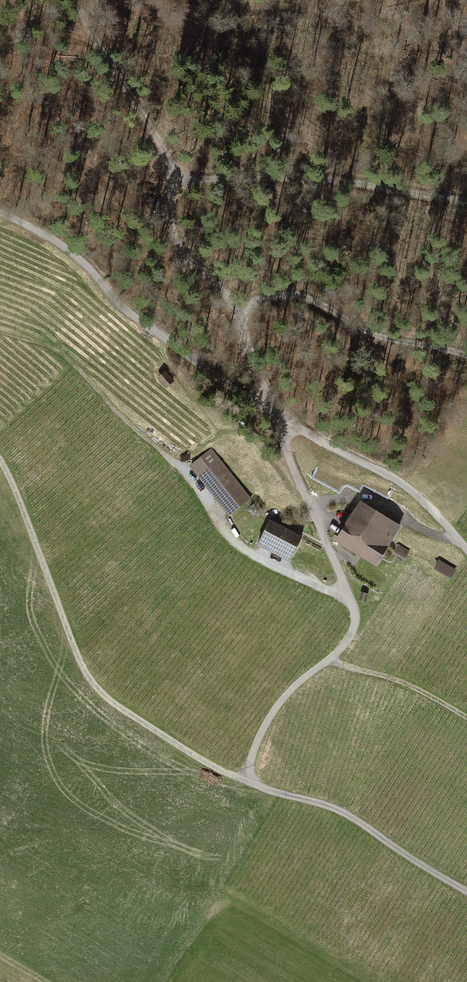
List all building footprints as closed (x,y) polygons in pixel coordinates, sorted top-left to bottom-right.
[(249,500),(219,462),(200,477),(230,515),(249,500)] [(380,519),(379,520),(360,509),(340,542),(377,564),(398,529),(380,519)] [(272,521),(259,545),(289,560),(302,537),(272,521)] [(410,552),(399,545),(395,552),(406,559),(410,552)] [(439,559),(433,568),(450,579),(456,570),(439,559)]
